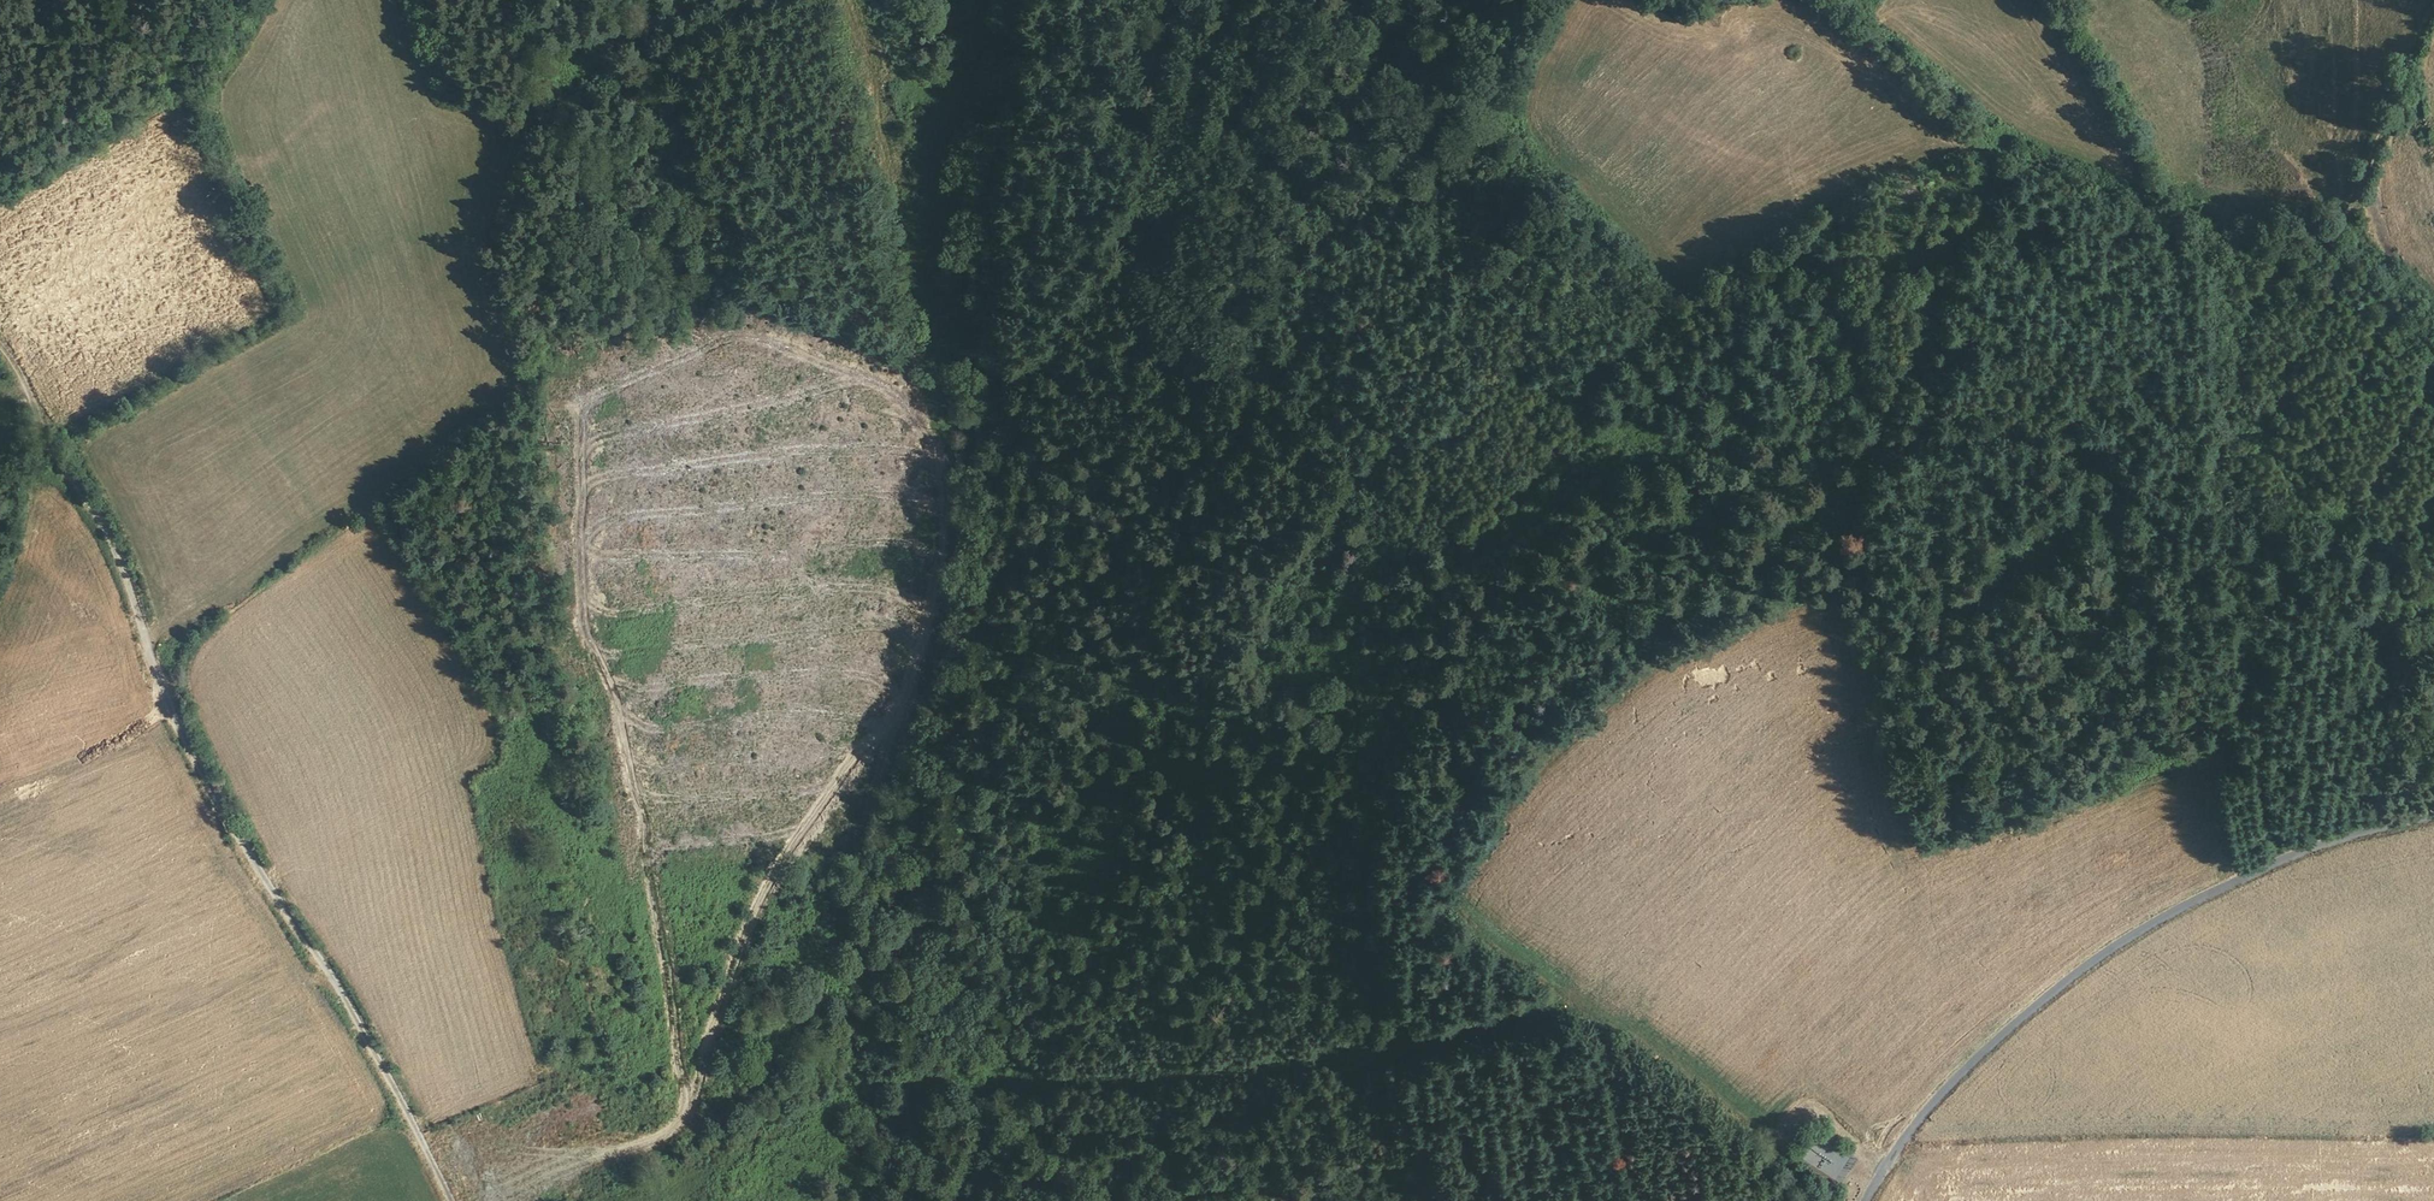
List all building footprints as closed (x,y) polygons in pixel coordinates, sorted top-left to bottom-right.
[(63,774),(71,771),(69,765),(61,768),(63,774)]
